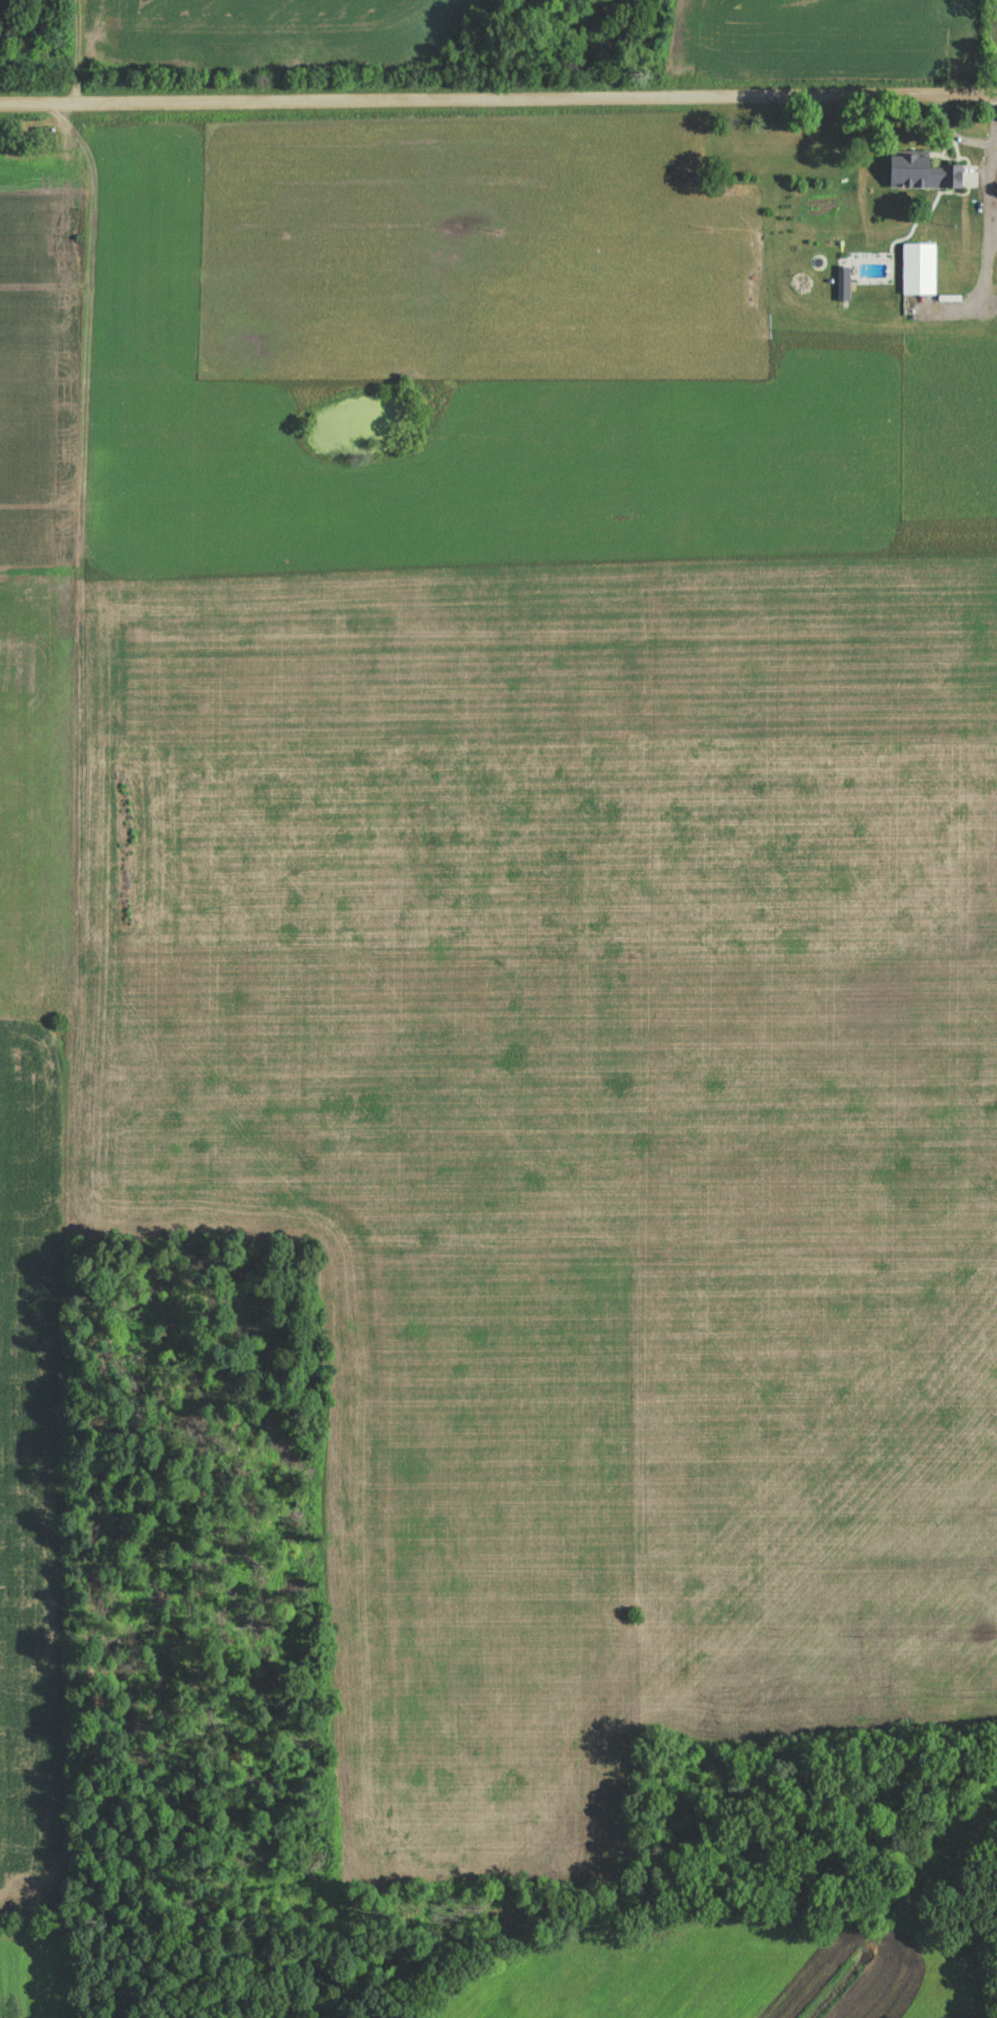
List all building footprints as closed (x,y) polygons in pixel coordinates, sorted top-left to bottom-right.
[(904,298),(937,298),(937,247),(904,247),(904,298)]
